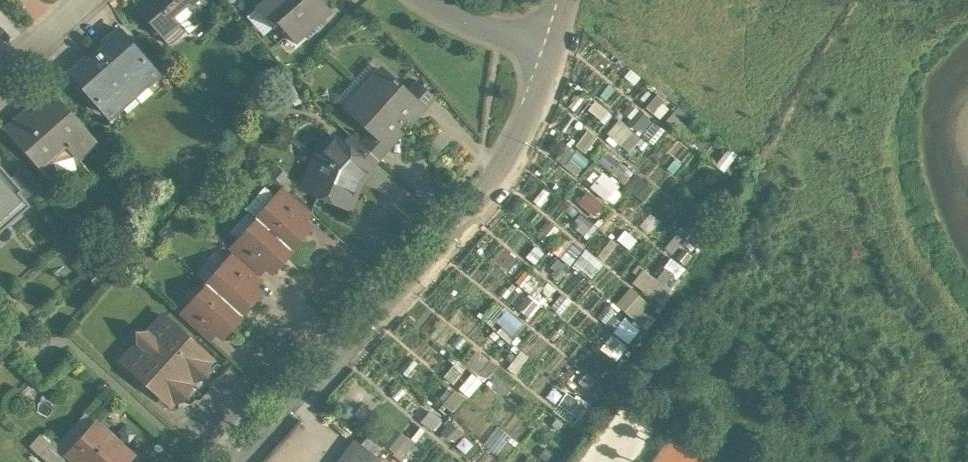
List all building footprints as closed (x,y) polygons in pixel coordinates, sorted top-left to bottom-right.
[(138,11),(156,32),(173,18),(179,25),(180,25),(193,13),(206,2),(204,0),(150,0),(138,11)] [(254,8),(271,27),(276,23),(275,22),(300,0),(262,0),(254,8)] [(275,22),(276,23),(293,42),(329,10),(320,0),(300,0),(275,22)] [(193,13),(180,25),(188,34),(201,23),(193,13)] [(173,18),(156,32),(168,45),(188,34),(180,25),(179,25),(173,18)] [(117,29),(104,41),(107,45),(96,54),(133,95),(146,84),(157,74),(117,29)] [(133,95),(96,54),(86,63),(83,60),(69,72),(109,117),(120,107),(133,95)] [(392,80),(382,70),(364,90),(398,122),(416,103),(416,102),(406,92),(394,82),(395,81),(393,79),(392,80)] [(157,74),(146,84),(149,88),(160,78),(157,74)] [(434,98),(416,81),(406,92),(416,102),(416,103),(423,110),(434,98)] [(146,84),(133,95),(138,101),(141,99),(146,93),(148,88),(149,88),(146,84)] [(398,122),(364,90),(346,109),(371,131),(381,141),(382,140),(398,122)] [(133,95),(120,107),(123,110),(126,109),(131,107),(138,101),(133,95)] [(656,96),(645,108),(652,114),(663,101),(656,96)] [(61,101),(53,108),(44,98),(34,107),(37,110),(31,115),(25,109),(4,128),(34,163),(45,154),(49,160),(65,146),(74,157),(94,139),(61,101)] [(120,107),(109,117),(112,120),(123,110),(120,107)] [(666,121),(682,133),(692,121),(676,108),(666,121)] [(638,110),(627,123),(638,132),(649,119),(638,110)] [(632,131),(619,120),(606,134),(620,146),(632,131)] [(381,141),(371,131),(359,144),(376,159),(378,160),(390,147),(382,140),(381,141)] [(359,144),(349,135),(342,144),(368,168),(376,159),(359,144)] [(342,144),(334,137),(317,156),(314,162),(320,164),(308,192),(343,206),(346,206),(349,205),(352,203),(353,200),(353,197),(352,194),(349,192),(370,169),(342,144)] [(606,152),(597,163),(610,174),(619,164),(606,152)] [(30,205),(25,200),(19,193),(22,191),(10,177),(0,166),(0,232),(30,205)] [(21,168),(10,177),(22,191),(19,193),(25,200),(39,188),(21,168)] [(619,187),(603,173),(590,188),(606,201),(619,187)] [(651,189),(635,175),(625,187),(642,200),(651,189)] [(602,204),(586,192),(577,203),(593,216),(602,204)] [(309,213),(288,194),(280,203),(302,222),(309,213)] [(722,204),(710,194),(693,214),(705,224),(722,204)] [(280,203),(275,198),(256,219),(257,220),(289,249),(290,249),(299,240),(299,237),(307,227),(302,222),(280,203)] [(593,224),(580,213),(573,222),(586,232),(593,224)] [(257,220),(238,242),(243,247),(264,266),(270,271),(280,261),(283,261),(290,252),(290,250),(289,249),(257,220)] [(691,221),(680,236),(700,249),(710,234),(691,221)] [(537,238),(544,244),(556,230),(549,224),(537,238)] [(677,234),(665,248),(672,254),(684,240),(677,234)] [(566,237),(554,252),(569,265),(582,250),(566,237)] [(264,266),(243,247),(235,255),(239,259),(256,275),(264,266)] [(685,265),(691,257),(682,250),(676,259),(685,265)] [(574,264),(591,279),(602,266),(585,251),(574,264)] [(256,275),(239,259),(231,268),(252,287),(260,278),(256,275)] [(670,259),(663,268),(678,278),(685,269),(670,259)] [(567,268),(556,260),(551,268),(553,270),(551,273),(558,278),(567,268)] [(231,268),(225,263),(206,284),(208,286),(239,314),(241,314),(249,305),(249,302),(258,293),(252,287),(231,268)] [(643,269),(632,283),(644,292),(655,278),(643,269)] [(531,272),(519,285),(532,296),(544,283),(531,272)] [(208,286),(188,307),(215,331),(221,337),(230,327),(232,326),(240,317),(240,315),(239,314),(208,286)] [(647,303),(629,289),(617,304),(636,318),(647,303)] [(527,298),(517,309),(527,317),(536,306),(527,298)] [(521,323),(506,310),(496,322),(511,334),(521,323)] [(215,331),(194,312),(186,321),(207,340),(215,331)] [(147,334),(146,333),(136,333),(137,343),(138,344),(123,361),(170,404),(210,359),(163,316),(147,334)] [(639,331),(624,318),(613,333),(628,345),(639,331)] [(615,360),(625,347),(611,336),(600,349),(615,360)] [(475,351),(463,366),(475,378),(479,373),(486,378),(496,366),(475,351)] [(519,351),(506,368),(513,373),(526,357),(519,351)] [(598,377),(607,364),(595,356),(586,368),(598,377)] [(454,361),(443,376),(453,383),(464,368),(454,361)] [(458,389),(468,397),(480,382),(470,374),(458,389)] [(586,374),(579,383),(587,390),(594,380),(586,374)] [(452,391),(442,404),(451,412),(462,398),(452,391)] [(576,400),(565,393),(558,404),(570,411),(576,400)] [(443,414),(434,406),(422,419),(426,422),(424,426),(433,434),(437,429),(434,426),(443,414)] [(634,422),(616,411),(585,461),(609,461),(634,422)] [(451,439),(453,441),(461,434),(448,420),(443,424),(446,428),(440,433),(448,442),(451,439)] [(67,454),(76,461),(126,461),(131,456),(95,423),(67,454)] [(406,438),(394,428),(382,443),(395,453),(406,438)] [(498,429),(485,446),(494,453),(508,435),(498,429)] [(383,449),(366,436),(359,447),(375,459),(383,449)] [(406,438),(393,456),(399,460),(413,444),(406,438)] [(353,443),(340,461),(380,461),(353,443)] [(544,449),(538,456),(545,461),(552,455),(544,449)]
